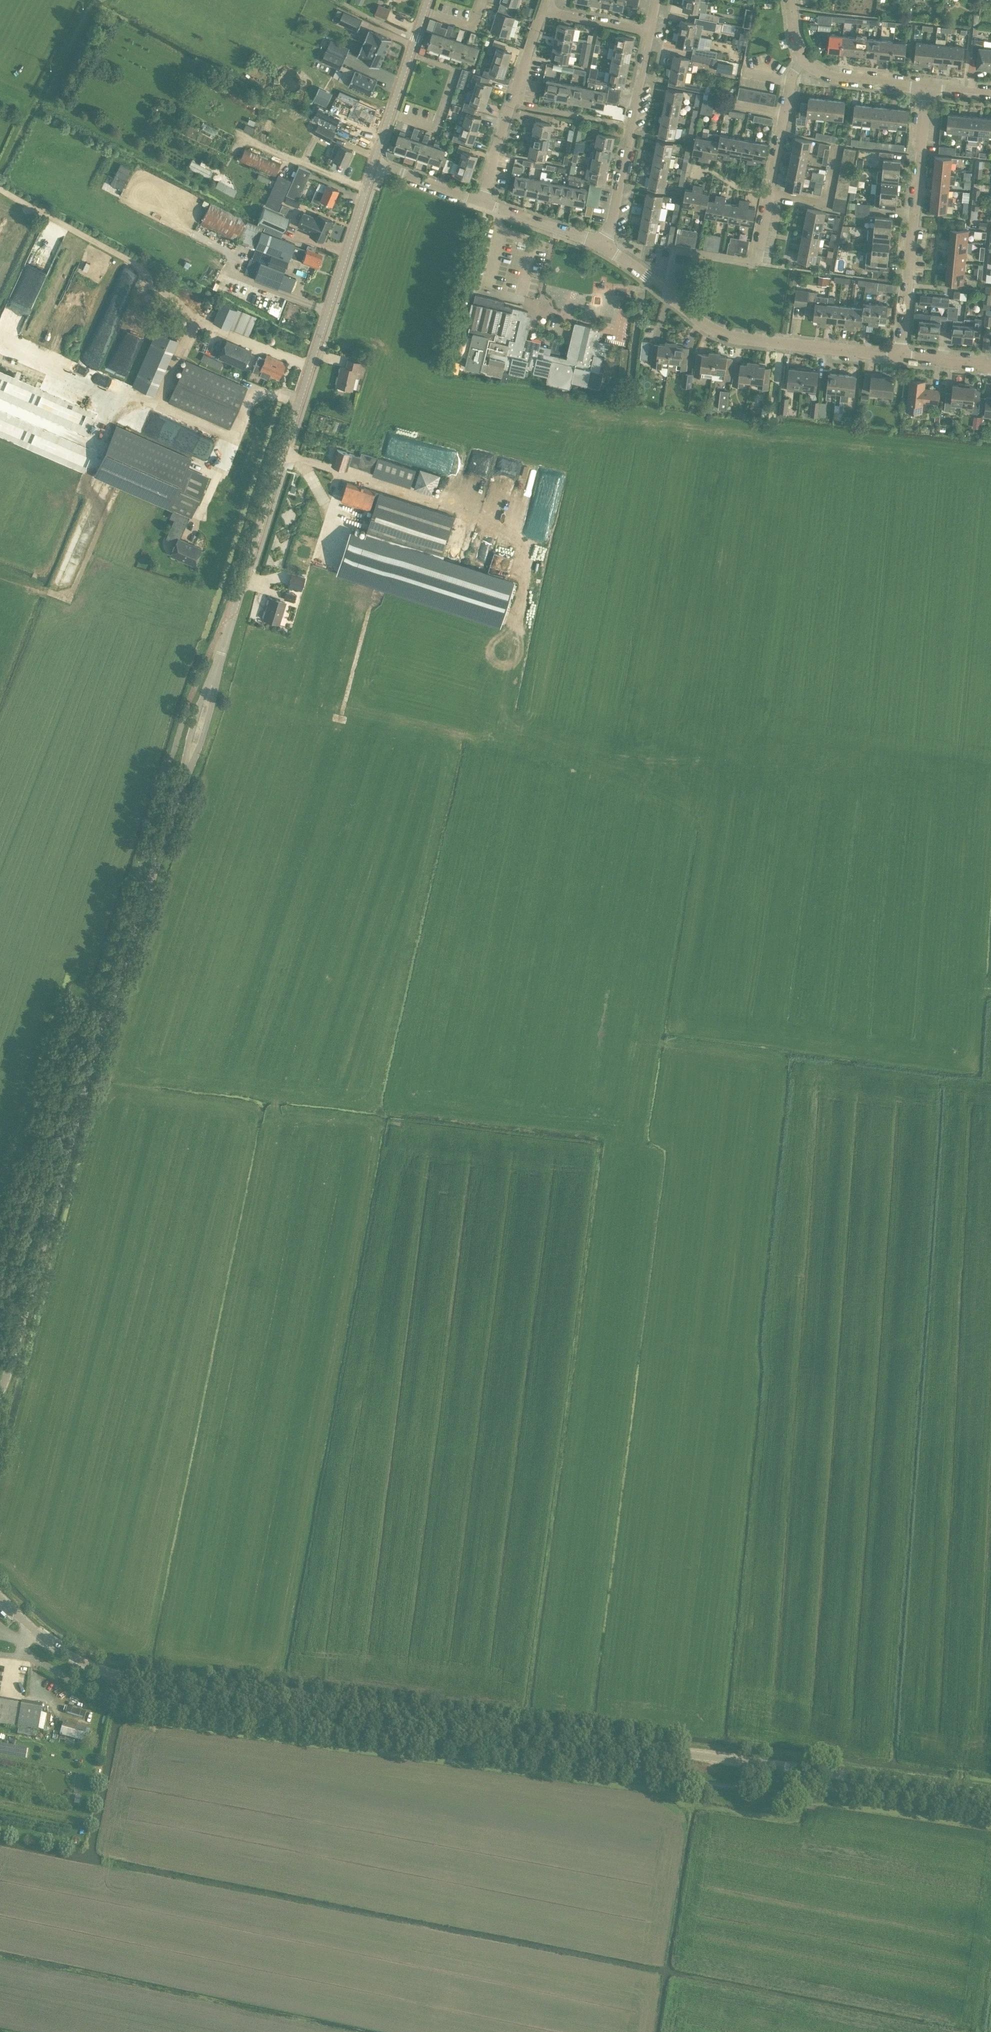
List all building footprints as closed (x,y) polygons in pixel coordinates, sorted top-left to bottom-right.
[(500,6),(517,11),(520,0),(502,0),(500,6)] [(611,6),(623,9),(624,0),(612,0),(611,6)] [(683,8),(698,11),(700,11),(706,12),(709,1),(703,0),(684,0),(683,8)] [(386,18),(390,9),(379,4),(375,13),(386,18)] [(875,7),(848,4),(847,13),(874,16),(875,7)] [(517,11),(500,6),(498,11),(492,30),(509,35),(517,11)] [(533,16),(536,9),(527,6),(524,13),(533,16)] [(746,8),(745,17),(752,18),(753,9),(746,8)] [(699,17),(714,19),(718,20),(719,15),(715,14),(716,14),(706,12),(700,11),(699,17)] [(363,21),(345,12),(340,22),(359,31),(363,21)] [(832,17),(832,16),(832,15),(818,13),(817,22),(831,24),(831,20),(832,17)] [(700,35),(702,24),(713,26),(714,19),(699,17),(698,22),(681,19),(680,24),(677,24),(676,30),(678,30),(678,31),(700,35)] [(445,35),(448,28),(441,26),(442,22),(437,20),(433,33),(431,40),(429,46),(441,50),(445,35)] [(722,30),(735,33),(737,25),(724,22),(722,30)] [(559,23),(557,35),(572,38),(575,26),(559,23)] [(441,50),(452,54),(457,39),(450,37),(454,26),(449,24),(448,28),(445,35),(441,50)] [(452,54),(464,58),(468,43),(461,40),(465,29),(460,28),(457,39),(452,54)] [(376,31),(375,32),(369,30),(363,42),(385,52),(392,39),(376,31)] [(472,31),(468,43),(464,58),(475,61),(480,46),(473,44),(476,33),(472,31)] [(678,31),(676,43),(691,46),(694,47),(694,46),(710,50),(712,38),(700,35),(678,31)] [(734,38),(734,42),(748,42),(748,31),(744,31),(744,38),(734,38)] [(828,50),(841,52),(843,35),(830,34),(828,50)] [(557,35),(554,47),(570,50),(572,38),(557,35)] [(617,35),(616,42),(610,41),(610,46),(615,47),(632,50),(634,38),(617,35)] [(855,37),(843,35),(841,52),(854,53),(855,37)] [(854,53),(866,55),(868,38),(855,37),(854,53)] [(880,39),(868,38),(866,55),(878,56),(880,39)] [(332,39),(327,49),(346,58),(351,48),(332,39)] [(893,41),(880,39),(878,56),(891,57),(893,41)] [(989,68),(990,53),(990,48),(984,47),(985,40),(974,39),(973,52),(978,53),(977,67),(989,68)] [(497,49),(494,58),(509,63),(513,51),(505,49),(506,44),(495,40),(492,47),(497,49)] [(893,41),(891,57),(904,59),(905,42),(893,41)] [(918,64),(923,65),(926,42),(916,41),(914,60),(919,60),(918,64)] [(363,42),(358,55),(364,58),(363,59),(379,66),(385,52),(363,42)] [(935,44),(926,42),(923,65),(928,66),(928,61),(933,62),(935,44)] [(942,67),(945,45),(935,44),(933,62),(938,63),(938,67),(942,67)] [(948,64),(952,64),(955,46),(945,45),(942,67),(947,68),(948,64)] [(715,57),(716,51),(710,50),(694,46),(694,47),(692,52),(710,56),(715,57)] [(964,47),(955,46),(952,64),(957,65),(957,69),(962,70),(964,47)] [(570,50),(554,47),(553,51),(552,51),(551,57),(552,57),(552,58),(568,62),(570,50)] [(615,47),(613,58),(629,61),(632,50),(615,47)] [(343,64),(346,58),(327,49),(323,59),(341,68),(342,66),(345,68),(340,78),(350,83),(349,84),(371,94),(371,93),(373,94),(376,88),(374,88),(378,79),(356,69),(356,70),(343,64)] [(693,59),(709,62),(710,56),(692,52),(691,58),(691,59),(693,59)] [(693,59),(691,59),(691,58),(674,54),(672,67),(687,70),(692,71),(694,64),(692,63),(693,59)] [(509,63),(494,58),(491,67),(486,66),(484,73),(495,77),(497,73),(505,75),(509,63)] [(613,58),(611,70),(627,73),(629,61),(613,58)] [(731,74),(733,65),(718,61),(716,70),(731,74)] [(684,82),(687,70),(672,67),(669,79),(684,82)] [(463,68),(460,76),(466,78),(468,70),(463,68)] [(610,83),(622,85),(625,85),(627,73),(611,70),(608,82),(610,83)] [(477,81),(474,91),(489,95),(493,84),(485,81),(486,76),(479,74),(476,73),(474,72),(472,80),(477,81)] [(596,78),(594,78),(589,77),(588,77),(587,81),(588,81),(587,86),(583,86),(580,102),(591,104),(596,78)] [(607,90),(600,89),(601,84),(603,84),(604,80),(596,78),(591,104),(603,107),(607,90)] [(543,80),(541,93),(545,93),(545,95),(557,97),(560,81),(548,79),(548,81),(543,80)] [(557,97),(568,100),(571,83),(560,81),(557,97)] [(705,91),(706,85),(686,82),(685,88),(705,91)] [(580,102),(583,86),(571,83),(568,100),(580,102)] [(737,98),(745,99),(747,88),(740,86),(737,98)] [(665,99),(681,102),(684,90),(668,87),(665,99)] [(620,97),(621,91),(609,88),(608,94),(620,97)] [(754,89),(747,88),(745,99),(752,101),(754,89)] [(762,91),(754,89),(752,101),(759,102),(762,91)] [(489,95),(474,91),(471,100),(466,98),(464,105),(475,109),(477,104),(485,107),(489,95)] [(769,92),(762,91),(759,102),(766,104),(769,92)] [(774,105),(776,94),(769,92),(766,104),(774,105)] [(619,103),(620,97),(608,94),(607,100),(619,103)] [(353,104),(348,116),(370,126),(378,108),(359,100),(360,98),(352,95),(349,102),(353,104)] [(807,115),(816,116),(818,98),(809,97),(809,102),(801,101),(799,116),(796,116),(796,123),(806,125),(807,115)] [(267,98),(263,105),(268,108),(272,101),(267,98)] [(703,98),(702,104),(714,106),(718,107),(719,101),(703,98)] [(827,99),(818,98),(816,116),(825,117),(827,99)] [(681,102),(665,99),(663,111),(679,114),(681,102)] [(836,99),(827,99),(825,117),(834,118),(836,99)] [(845,100),(836,99),(834,118),(843,119),(845,100)] [(712,115),(712,112),(714,106),(702,104),(700,113),(712,115)] [(854,122),(863,123),(865,105),(856,104),(854,122)] [(466,115),(463,124),(478,129),(482,116),(474,114),(475,109),(464,105),(461,113),(466,115)] [(623,121),(626,107),(618,105),(617,105),(614,119),(623,121)] [(873,106),(865,105),(863,123),(871,124),(873,106)] [(882,107),(873,106),(871,124),(880,125),(882,107)] [(341,118),(324,110),(319,107),(313,117),(319,120),(335,129),(341,118)] [(891,108),(882,107),(880,125),(889,126),(891,108)] [(891,108),(889,126),(898,127),(900,109),(891,108)] [(909,109),(900,109),(898,127),(907,128),(909,109)] [(679,114),(663,111),(661,122),(677,125),(679,114)] [(957,137),(959,114),(948,113),(946,130),(952,130),(952,137),(957,137)] [(959,114),(957,137),(961,138),(962,131),(968,132),(969,115),(959,114)] [(772,124),(773,118),(761,115),(760,121),(772,124)] [(969,115),(968,132),(967,138),(978,139),(980,116),(969,115)] [(983,133),(989,134),(990,118),(980,116),(978,139),(982,140),(983,133)] [(536,120),(534,132),(550,135),(552,123),(536,120)] [(677,125),(661,122),(659,134),(674,137),(677,125)] [(252,133),(255,128),(245,123),(243,129),(252,133)] [(314,134),(325,139),(330,141),(335,131),(318,124),(314,134)] [(474,140),(478,129),(463,124),(460,133),(455,131),(453,139),(468,144),(469,139),(474,140)] [(418,156),(418,155),(423,141),(419,140),(420,136),(418,135),(420,128),(415,127),(413,134),(412,134),(411,138),(406,152),(418,156)] [(406,152),(411,138),(404,135),(405,132),(401,130),(395,149),(406,152)] [(556,136),(550,135),(534,132),(532,144),(551,148),(554,148),(556,136)] [(591,143),(596,144),(612,148),(615,135),(598,132),(597,139),(592,138),(591,143)] [(703,132),(702,136),(696,135),(693,152),(700,153),(699,158),(704,159),(709,133),(703,132)] [(426,133),(424,138),(423,141),(418,155),(418,156),(429,160),(434,145),(428,143),(430,135),(426,133)] [(717,156),(719,150),(718,150),(720,140),(719,140),(720,136),(709,133),(704,159),(709,160),(710,155),(717,156)] [(729,158),(733,137),(720,134),(720,136),(719,140),(720,140),(718,150),(719,150),(724,151),(723,157),(729,158)] [(756,141),(752,162),(757,163),(758,158),(765,160),(768,143),(761,142),(762,137),(758,136),(757,141),(756,141)] [(742,155),(742,152),(745,139),(733,137),(729,158),(734,159),(735,153),(742,155)] [(795,137),(792,150),(808,153),(811,140),(795,137)] [(655,151),(671,154),(673,142),(657,139),(655,151)] [(747,162),(752,162),(756,141),(745,139),(742,152),(742,155),(748,156),(747,162)] [(347,165),(353,150),(336,142),(333,149),(338,152),(335,159),(347,165)] [(441,164),(445,165),(447,158),(443,156),(446,149),(439,147),(440,143),(435,142),(434,145),(429,160),(441,164)] [(463,152),(460,161),(475,166),(478,154),(470,152),(472,147),(460,143),(458,150),(463,152)] [(551,148),(532,144),(529,156),(533,157),(544,159),(545,159),(546,153),(550,153),(551,148)] [(591,155),(594,156),(610,159),(612,148),(596,144),(595,151),(592,151),(591,155)] [(952,146),(939,145),(939,152),(951,153),(952,146)] [(275,176),(281,163),(246,147),(239,161),(275,176)] [(845,147),(843,153),(855,155),(857,149),(845,147)] [(790,162),(806,165),(808,153),(792,150),(790,162)] [(653,163),(669,166),(670,158),(674,159),(675,155),(671,154),(655,151),(653,163)] [(883,169),(900,171),(901,159),(893,158),(894,152),(880,151),(879,157),(884,158),(883,169)] [(854,161),(855,155),(843,153),(842,159),(854,161)] [(936,157),(935,166),(951,168),(952,161),(957,162),(958,157),(935,155),(935,157),(936,157)] [(594,156),(591,167),(608,171),(610,159),(594,156)] [(447,157),(447,158),(445,165),(444,168),(449,170),(452,159),(447,157)] [(192,159),(188,165),(208,176),(210,174),(211,172),(212,169),(192,159)] [(853,168),(854,161),(842,159),(841,165),(853,168)] [(471,178),(475,166),(460,161),(456,173),(471,178)] [(790,162),(788,174),(804,177),(806,165),(790,162)] [(669,166),(653,163),(650,174),(666,177),(669,166)] [(120,164),(110,184),(121,190),(132,169),(120,164)] [(514,190),(526,193),(529,177),(521,175),(523,166),(514,164),(512,174),(517,175),(514,190)] [(298,199),(311,171),(299,165),(292,180),(291,179),(284,193),(298,199)] [(841,165),(840,172),(852,174),(852,172),(853,168),(841,165)] [(933,174),(933,177),(956,179),(956,174),(951,174),(951,168),(935,166),(934,175),(933,174)] [(591,180),(602,182),(605,183),(608,171),(591,167),(589,180),(591,180)] [(878,169),(877,181),(899,183),(900,171),(883,169),(883,170),(878,169)] [(549,197),(552,184),(552,181),(545,180),(547,171),(542,170),(542,171),(540,179),(537,195),(549,197)] [(811,179),(819,180),(823,181),(825,173),(813,171),(811,179)] [(840,172),(839,178),(851,180),(851,177),(852,174),(840,172)] [(259,174),(257,178),(268,183),(269,179),(259,174)] [(284,193),(291,179),(279,174),(265,204),(277,210),(284,193)] [(569,179),(568,185),(564,184),(561,200),(572,202),(577,176),(569,174),(568,179),(569,179)] [(666,177),(650,174),(648,186),(664,189),(666,177)] [(801,190),(804,177),(788,174),(785,187),(801,190)] [(585,178),(577,176),(572,202),(585,204),(588,188),(581,187),(582,182),(584,182),(585,178)] [(537,195),(540,179),(529,177),(526,193),(537,195)] [(934,179),(933,187),(949,189),(950,183),(955,183),(956,179),(933,177),(933,179),(934,179)] [(549,197),(561,200),(564,184),(557,182),(558,179),(553,178),(552,181),(552,184),(549,197)] [(850,186),(850,183),(851,180),(839,178),(838,184),(850,186)] [(218,179),(215,185),(233,194),(236,189),(218,179)] [(875,193),(876,193),(897,195),(899,183),(877,181),(875,193)] [(327,184),(326,185),(319,182),(316,188),(316,189),(310,204),(317,207),(321,200),(331,205),(338,189),(327,184)] [(688,212),(694,213),(699,185),(694,184),(693,189),(686,188),(683,204),(689,206),(688,212)] [(838,184),(836,190),(848,193),(850,186),(838,184)] [(699,185),(694,213),(693,217),(699,218),(701,208),(706,209),(707,209),(709,199),(710,193),(703,191),(704,186),(699,185)] [(590,186),(589,191),(600,194),(601,188),(590,186)] [(931,196),(931,198),(954,200),(954,196),(949,195),(949,189),(933,187),(932,196),(931,196)] [(836,190),(835,196),(847,199),(848,193),(836,190)] [(600,194),(589,191),(588,197),(599,200),(600,194)] [(670,196),(663,194),(647,191),(645,203),(661,206),(662,200),(669,201),(670,196)] [(896,207),(897,195),(876,193),(875,205),(896,207)] [(297,208),(300,201),(287,195),(284,202),(297,208)] [(705,215),(717,217),(721,196),(717,195),(716,200),(709,199),(707,209),(706,209),(705,215)] [(717,217),(729,219),(732,203),(725,202),(726,197),(721,196),(717,217)] [(835,196),(834,203),(846,205),(847,199),(835,196)] [(598,206),(599,200),(588,197),(587,204),(598,206)] [(953,205),(954,200),(931,198),(931,200),(931,209),(947,211),(948,204),(953,205)] [(729,219),(741,222),(745,200),(740,199),(739,205),(732,203),(729,219)] [(750,201),(745,200),(741,222),(752,224),(756,208),(749,206),(750,201)] [(236,241),(247,221),(210,202),(200,223),(236,241)] [(661,206),(645,203),(643,215),(659,218),(661,206)] [(845,211),(846,205),(834,203),(833,209),(845,211)] [(258,219),(272,226),(284,231),(290,218),(264,206),(258,219)] [(808,208),(806,217),(824,220),(826,212),(808,208)] [(323,241),(327,230),(332,219),(318,213),(317,217),(303,211),(297,225),(311,231),(309,235),(323,241)] [(659,218),(643,215),(640,227),(656,230),(659,218)] [(893,217),(870,215),(870,216),(866,216),(865,222),(875,223),(875,227),(892,229),(893,217)] [(822,229),(824,220),(806,217),(805,225),(822,229)] [(803,233),(803,234),(821,237),(822,229),(805,225),(803,233)] [(656,230),(640,227),(638,239),(654,242),(656,230)] [(891,240),(892,229),(875,227),(869,227),(868,238),(874,239),(891,240)] [(951,227),(950,239),(968,240),(969,229),(951,227)] [(687,245),(690,231),(691,229),(683,228),(682,232),(677,231),(675,243),(687,245)] [(698,231),(691,229),(690,231),(687,245),(695,246),(698,231)] [(290,256),(294,244),(295,242),(261,230),(255,246),(257,247),(252,258),(251,258),(245,273),(255,276),(254,278),(279,287),(284,273),(290,256)] [(674,233),(669,232),(668,232),(665,244),(672,245),(674,233)] [(711,250),(714,236),(714,234),(707,232),(703,248),(711,250)] [(714,234),(714,236),(711,250),(719,251),(722,235),(714,234)] [(801,242),(819,246),(821,237),(803,234),(801,242)] [(735,254),(735,251),(738,238),(731,236),(730,241),(729,241),(727,253),(735,254)] [(747,254),(749,240),(738,238),(735,251),(747,254)] [(874,239),(873,251),(890,252),(891,240),(874,239)] [(948,249),(967,251),(972,251),(972,240),(968,240),(950,239),(949,249),(948,249)] [(800,251),(817,254),(818,249),(822,250),(822,246),(819,246),(801,242),(800,250),(800,251)] [(290,256),(302,260),(302,261),(318,266),(320,261),(321,262),(323,256),(322,256),(322,254),(314,251),(315,247),(308,244),(306,249),(294,244),(290,256)] [(949,249),(948,260),(966,262),(967,251),(948,249),(949,249)] [(888,265),(889,253),(890,252),(873,251),(868,250),(866,269),(880,270),(881,264),(888,265)] [(816,262),(817,254),(800,251),(798,259),(816,262)] [(947,270),(947,271),(965,272),(966,262),(948,260),(947,270)] [(114,283),(128,291),(137,275),(123,267),(114,283)] [(965,272),(947,271),(946,282),(969,284),(970,273),(965,272)] [(819,276),(818,284),(827,285),(828,277),(819,276)] [(889,290),(890,282),(878,281),(878,288),(889,290)] [(817,290),(796,288),(794,303),(815,305),(814,318),(821,319),(820,324),(825,325),(828,295),(817,294),(817,290)] [(604,371),(599,370),(603,356),(607,357),(610,343),(599,340),(602,328),(576,321),(567,358),(544,352),(545,346),(539,345),(540,341),(526,337),(532,315),(527,314),(528,310),(503,304),(504,301),(475,294),(473,302),(472,302),(467,324),(470,325),(468,333),(472,334),(465,366),(481,370),(481,369),(486,370),(486,371),(501,375),(500,380),(508,381),(510,371),(524,375),(526,367),(533,369),(533,371),(548,375),(546,382),(570,387),(571,380),(600,387),(604,371)] [(831,320),(838,321),(840,304),(834,303),(835,296),(828,295),(825,325),(830,325),(831,320)] [(870,324),(874,324),(876,302),(864,300),(864,306),(863,318),(870,319),(870,324)] [(228,329),(229,327),(249,334),(256,317),(221,302),(213,322),(228,329)] [(876,302),(874,324),(878,325),(879,320),(886,320),(888,303),(876,302)] [(844,327),(849,327),(852,305),(840,304),(838,321),(845,321),(844,327)] [(864,306),(852,305),(849,327),(854,328),(855,322),(863,323),(863,318),(864,306)] [(949,305),(948,315),(947,317),(946,330),(952,331),(952,339),(962,340),(964,323),(964,320),(964,319),(955,318),(956,306),(949,305)] [(929,336),(930,321),(930,320),(931,313),(915,311),(913,326),(919,327),(918,335),(929,336)] [(947,317),(948,315),(931,313),(930,320),(930,321),(929,336),(939,337),(940,329),(946,330),(947,317)] [(964,323),(962,340),(973,341),(974,335),(980,335),(982,318),(975,317),(975,318),(965,317),(964,319),(964,320),(964,323)] [(139,371),(133,386),(153,394),(159,380),(177,339),(156,331),(139,371)] [(117,338),(114,347),(139,354),(141,344),(117,338)] [(244,369),(252,350),(226,339),(218,357),(244,369)] [(653,344),(651,364),(661,365),(660,366),(660,367),(660,368),(661,370),(662,371),(662,372),(663,373),(664,373),(665,374),(666,374),(667,374),(668,366),(669,361),(671,344),(671,342),(666,341),(666,343),(659,343),(659,345),(653,344)] [(671,344),(669,361),(676,362),(676,367),(686,368),(688,348),(683,348),(683,346),(676,345),(676,342),(671,342),(671,344)] [(712,377),(715,353),(715,352),(710,351),(710,353),(703,353),(697,352),(694,375),(712,377)] [(715,352),(715,353),(712,377),(730,379),(732,358),(726,357),(727,356),(720,355),(720,352),(715,352)] [(201,359),(214,366),(220,369),(223,363),(203,353),(201,359)] [(269,379),(271,375),(279,378),(286,363),(267,354),(265,359),(259,356),(253,371),(258,374),(269,379)] [(360,371),(362,363),(348,360),(346,368),(341,366),(336,386),(351,389),(356,370),(360,371)] [(751,380),(753,363),(753,361),(748,360),(747,363),(741,362),(741,364),(735,363),(732,384),(742,385),(743,379),(751,380)] [(230,428),(247,388),(186,361),(169,401),(230,428)] [(459,369),(461,362),(455,361),(453,371),(458,373),(459,369)] [(753,361),(753,363),(751,380),(758,381),(758,387),(767,388),(770,367),(765,367),(765,365),(758,364),(758,362),(753,361)] [(793,386),(802,387),(804,367),(797,367),(797,368),(790,367),(788,389),(792,390),(793,386)] [(811,368),(804,367),(802,387),(811,388),(811,392),(816,393),(818,371),(811,370),(811,368)] [(831,391),(836,391),(839,372),(829,371),(826,398),(830,399),(831,391)] [(693,373),(683,372),(681,386),(691,387),(693,373)] [(848,374),(839,372),(836,391),(841,392),(840,400),(844,401),(848,374)] [(93,479),(95,474),(169,507),(173,509),(170,517),(174,519),(166,538),(176,542),(171,554),(194,564),(202,548),(180,538),(186,524),(190,516),(191,516),(208,477),(187,468),(191,459),(116,426),(117,424),(0,373),(0,438),(93,479)] [(892,394),(894,377),(875,375),(875,374),(866,373),(864,387),(871,388),(871,392),(892,394)] [(857,375),(848,374),(844,401),(848,401),(849,393),(855,394),(857,375)] [(922,414),(924,400),(938,402),(939,389),(924,388),(925,380),(911,379),(907,412),(922,414)] [(962,403),(964,383),(959,382),(958,384),(953,383),(952,397),(946,397),(944,409),(951,410),(951,408),(955,408),(956,403),(962,403)] [(970,383),(964,383),(962,403),(968,404),(967,409),(972,410),(972,412),(978,412),(980,396),(974,395),(975,386),(971,385),(970,383)] [(720,400),(728,402),(729,391),(721,390),(720,400)] [(787,412),(789,398),(781,397),(779,411),(787,412)] [(818,415),(820,402),(812,401),(810,414),(818,415)] [(171,420),(127,403),(121,420),(165,437),(171,420)] [(446,466),(450,446),(386,434),(382,454),(446,466)] [(349,464),(373,472),(373,474),(411,486),(416,469),(362,451),(361,456),(337,449),(332,464),(348,469),(349,464)] [(522,469),(536,471),(536,469),(548,471),(549,466),(523,462),(522,469)] [(421,467),(415,488),(434,494),(441,473),(421,467)] [(348,482),(341,501),(374,511),(380,492),(348,482)] [(374,511),(366,535),(441,559),(455,516),(380,492),(374,511)] [(352,530),(339,572),(500,624),(513,582),(441,559),(366,535),(352,530)] [(301,589),(305,576),(292,573),(289,585),(301,589)] [(293,601),(295,594),(286,592),(284,599),(293,601)] [(279,623),(285,602),(270,597),(264,618),(279,623)] [(38,1730),(42,1706),(0,1699),(0,1724),(38,1730)] [(63,1723),(62,1727),(85,1734),(87,1729),(63,1723)] [(18,1733),(36,1737),(38,1731),(19,1727),(18,1733)] [(62,1727),(59,1736),(83,1742),(85,1734),(62,1727)]
